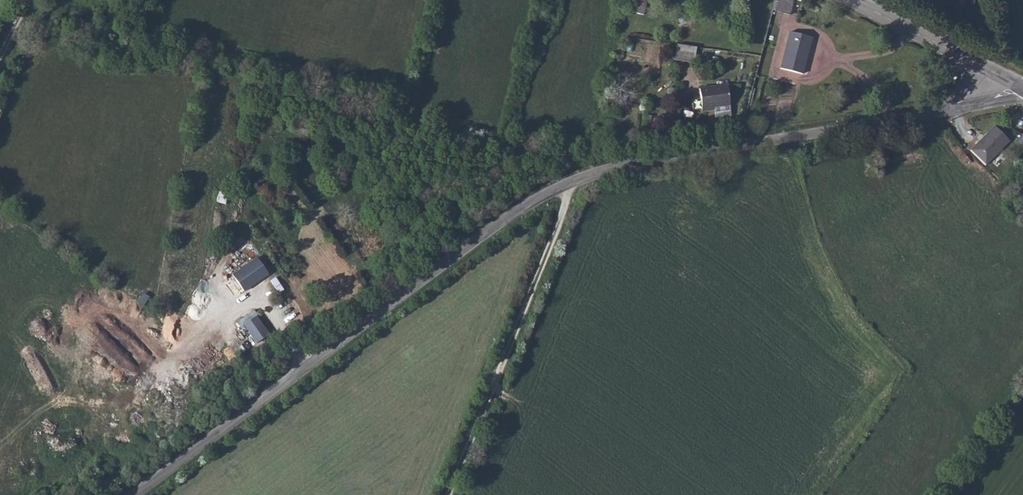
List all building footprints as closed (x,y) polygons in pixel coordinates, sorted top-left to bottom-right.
[(634,12),(643,15),(647,0),(637,0),(634,12)] [(792,0),(778,0),(775,11),(790,15),(794,0),(792,0)] [(812,37),(790,32),(781,69),(803,74),(812,37)] [(697,47),(677,44),(675,60),(694,62),(697,47)] [(727,85),(700,88),(702,109),(714,108),(715,117),(731,116),(727,85)] [(1009,141),(995,126),(971,150),(986,165),(1009,141)] [(726,161),(715,164),(717,178),(729,177),(726,161)] [(280,236),(255,253),(267,270),(292,253),(280,236)] [(254,309),(239,320),(257,344),(272,333),(254,309)]
